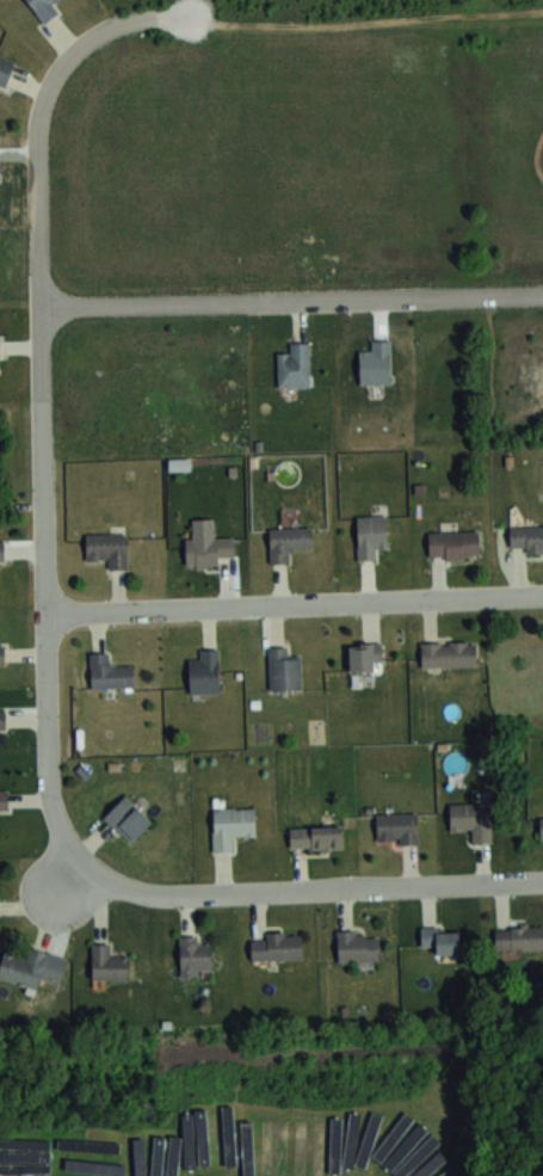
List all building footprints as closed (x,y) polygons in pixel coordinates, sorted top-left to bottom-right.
[(57,0),(26,0),(44,22),(59,10),(53,3),(57,0)] [(5,87),(15,60),(0,54),(0,85),(5,87)] [(278,386),(309,386),(309,342),(290,342),(290,353),(278,353),(278,386)] [(357,559),(377,559),(377,548),(388,548),(388,515),(357,515),(357,559)] [(270,562),(291,562),(291,549),(312,549),(312,526),(270,526),(270,562)] [(509,526),(509,551),(542,552),(542,527),(509,526)] [(428,531),(428,558),(479,558),(479,531),(428,531)] [(108,570),(127,570),(127,534),(86,534),(86,560),(108,560),(108,570)] [(233,560),(233,540),(188,540),(188,560),(233,560)] [(476,666),(476,641),(421,641),(421,666),(476,666)] [(383,642),(349,642),(349,672),(374,672),(374,663),(383,663),(383,642)] [(301,689),(301,656),(290,656),(289,646),(269,646),(269,689),(301,689)] [(219,692),(219,648),(200,648),(200,659),(189,659),(189,692),(219,692)] [(133,686),(133,663),(112,663),(112,651),(91,651),(91,686),(133,686)] [(130,844),(153,822),(127,794),(104,816),(130,844)] [(450,803),(450,830),(473,830),(473,843),(491,843),(491,803),(450,803)] [(233,835),(255,835),(255,807),(212,807),(212,850),(233,850),(233,835)] [(418,812),(377,812),(377,842),(418,842),(418,812)] [(342,849),(342,826),(291,826),(291,849),(342,849)] [(542,947),(542,925),(495,925),(495,947),(542,947)] [(421,953),(459,953),(459,927),(421,927),(421,953)] [(302,959),(302,931),(252,931),(252,959),(302,959)] [(338,931),(338,961),(378,961),(378,931),(338,931)] [(180,975),(211,975),(211,944),(200,944),(200,936),(180,936),(180,975)] [(92,979),(129,979),(129,955),(113,955),(113,943),(92,943),(92,979)] [(36,989),(40,978),(59,984),(67,958),(31,947),(27,958),(5,952),(0,966),(0,978),(36,989)] [(274,1119),(252,1112),(242,1144),(252,1147),(246,1167),(258,1171),(274,1119)] [(322,1138),(305,1175),(319,1175),(334,1144),(322,1138)] [(339,1144),(324,1175),(389,1175),(365,1165),(369,1158),(339,1144)]
